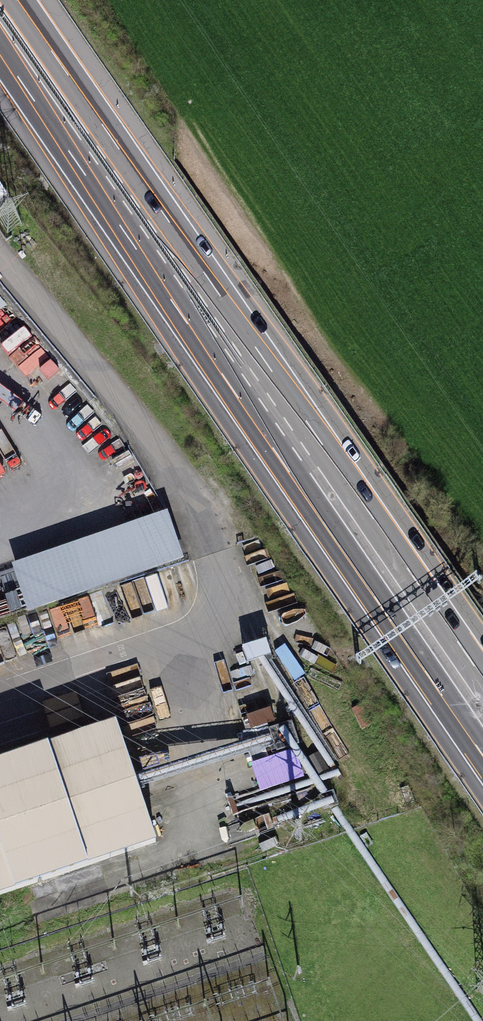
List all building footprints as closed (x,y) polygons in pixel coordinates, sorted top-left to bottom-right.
[(0,755),(0,887),(154,837),(116,718),(0,755)]
